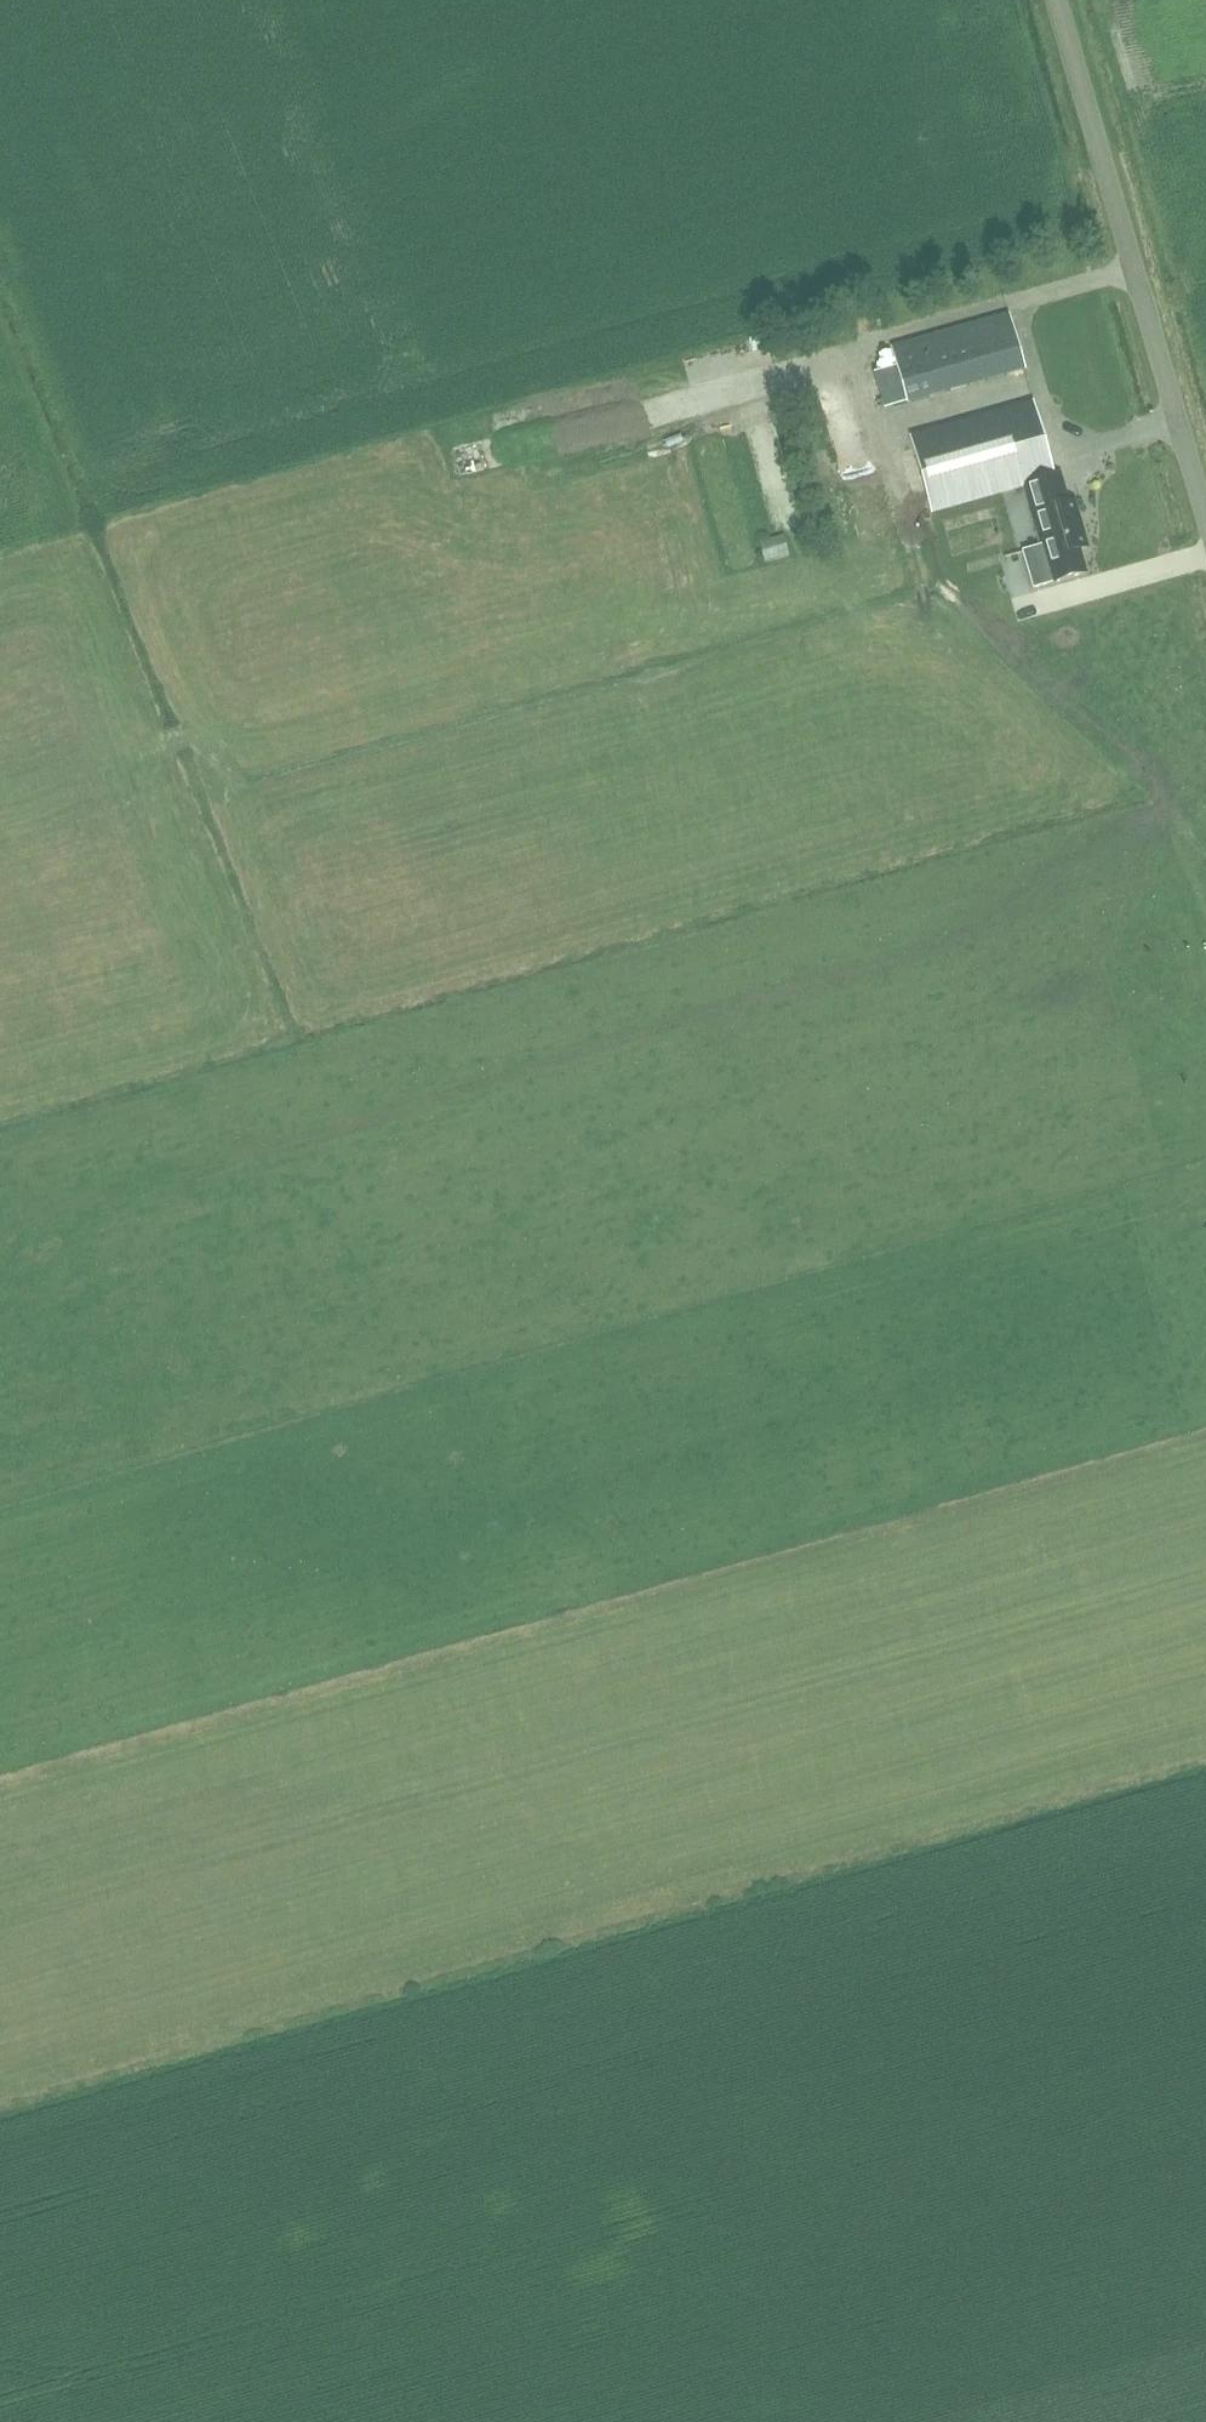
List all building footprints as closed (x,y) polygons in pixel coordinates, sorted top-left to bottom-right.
[(886,409),(1025,371),(1010,315),(891,347),(898,374),(879,378),(886,409)] [(1034,403),(910,437),(931,512),(1024,486),(1041,544),(1022,549),(1032,584),(1082,570),(1076,551),(1087,548),(1074,502),(1062,505),(1054,477),(1055,477),(1034,403)] [(764,563),(789,556),(783,534),(759,541),(764,563)]
